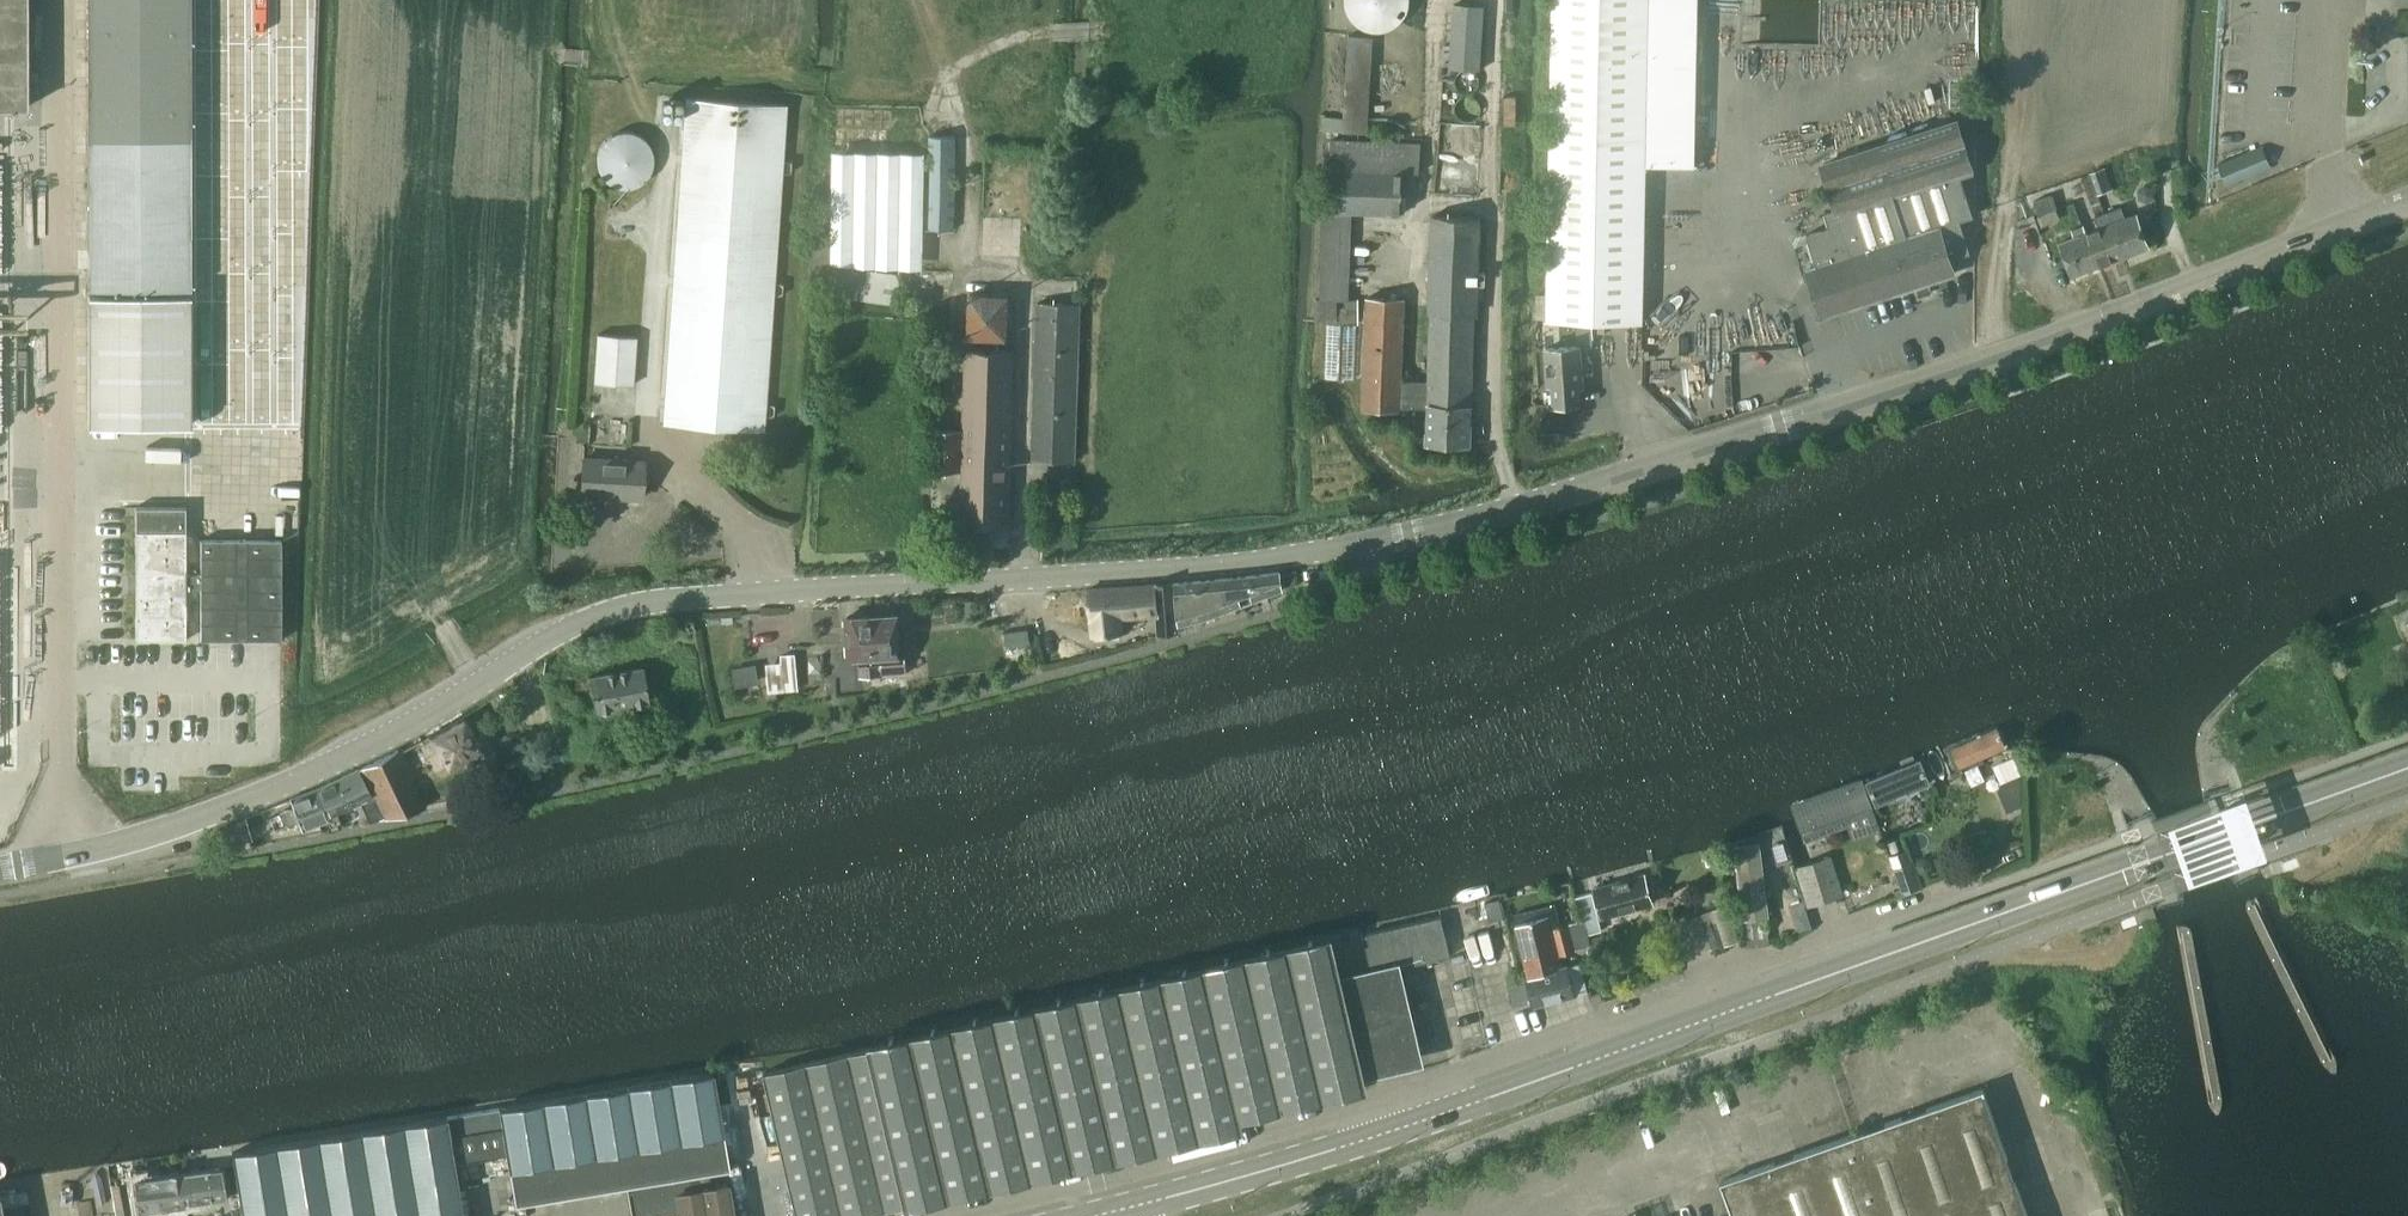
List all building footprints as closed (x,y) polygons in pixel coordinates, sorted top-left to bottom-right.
[(28,106),(27,0),(0,0),(0,107),(28,106)] [(89,424),(190,424),(189,0),(88,0),(89,424)] [(1350,3),(1350,6),(1351,8),(1352,11),(1353,14),(1354,16),(1355,19),(1357,21),(1359,23),(1361,25),(1363,27),(1365,29),(1368,30),(1370,32),(1373,33),(1379,34),(1385,34),(1387,34),(1390,33),(1393,32),(1396,31),(1398,30),(1401,29),(1403,27),(1405,25),(1407,23),(1409,21),(1411,19),(1412,16),(1413,14),(1414,11),(1415,8),(1416,5),(1416,3),(1416,0),(1350,0),(1350,3)] [(1645,320),(1651,0),(1554,0),(1549,318),(1645,320)] [(1488,6),(1457,4),(1453,67),(1483,69),(1488,6)] [(1346,132),(1369,133),(1375,38),(1351,36),(1346,132)] [(774,403),(765,403),(773,293),(781,294),(782,282),(774,281),(781,171),(790,172),(791,160),(782,160),(786,104),(686,97),(663,423),(763,430),(765,415),(773,415),(774,403)] [(1825,212),(1831,232),(1808,239),(1817,266),(1807,269),(1822,315),(1920,284),(1921,287),(1930,284),(1929,281),(1954,273),(1948,253),(1968,246),(1958,214),(1971,209),(1959,170),(1973,166),(1958,121),(1822,165),(1836,209),(1825,212)] [(599,167),(600,170),(601,172),(602,174),(604,176),(605,178),(607,180),(609,181),(611,183),(613,184),(615,185),(618,186),(620,186),(623,187),(625,187),(628,187),(632,186),(635,186),(637,185),(639,184),(642,182),(644,181),(645,179),(647,178),(649,176),(650,174),(651,172),(652,169),(653,167),(654,165),(654,162),(655,160),(655,157),(654,155),(654,152),(653,150),(652,148),(651,146),(650,143),(649,141),(647,140),(645,138),(644,136),(642,135),(640,134),(635,132),(633,131),(630,131),(628,130),(625,130),(621,131),(616,132),(612,134),(609,136),(608,137),(606,139),(604,141),(603,143),(601,145),(600,148),(599,150),(599,152),(598,155),(598,158),(598,160),(598,162),(599,165),(599,167)] [(929,227),(956,228),(959,137),(931,136),(929,227)] [(1330,200),(1329,212),(1326,212),(1322,299),(1319,299),(1318,320),(1361,322),(1362,298),(1351,298),(1355,214),(1404,216),(1406,173),(1422,174),(1423,146),(1333,142),(1331,181),(1324,181),(1323,200),(1330,200)] [(2257,148),(2218,164),(2227,185),(2266,169),(2257,148)] [(2106,167),(2092,172),(2100,194),(2114,189),(2106,167)] [(2145,185),(2138,191),(2139,200),(2148,203),(2155,197),(2153,189),(2145,185)] [(830,228),(916,231),(917,191),(831,188),(830,228)] [(2053,195),(2034,201),(2039,215),(2058,208),(2053,195)] [(2121,206),(2107,212),(2124,256),(2149,246),(2136,213),(2126,218),(2121,206)] [(2100,227),(2086,232),(2098,265),(2124,256),(2107,212),(2095,216),(2100,227)] [(1429,382),(1401,381),(1404,299),(1367,297),(1362,407),(1400,409),(1400,406),(1428,407),(1427,442),(1471,443),(1476,314),(1478,314),(1481,217),(1433,215),(1430,312),(1431,312),(1429,382)] [(2086,232),(2084,225),(2074,229),(2077,236),(2061,242),(2073,274),(2098,265),(2086,232)] [(858,287),(857,297),(897,302),(901,274),(868,271),(867,283),(859,282),(858,287)] [(1033,458),(1076,459),(1081,304),(1038,302),(1033,458)] [(1592,320),(1576,321),(1577,345),(1593,344),(1592,320)] [(598,333),(594,381),(633,384),(636,336),(598,333)] [(1546,348),(1549,391),(1554,390),(1555,403),(1579,402),(1578,382),(1583,382),(1580,345),(1546,348)] [(963,469),(962,522),(1008,524),(1014,350),(967,348),(965,431),(933,430),(931,468),(963,469)] [(584,457),(581,494),(642,497),(644,460),(584,457)] [(186,504),(136,504),(136,637),(187,637),(187,588),(186,573),(186,504)] [(201,573),(186,573),(187,588),(201,588),(201,639),(282,639),(281,539),(201,539),(201,573)] [(1299,583),(1297,569),(1285,570),(1286,582),(1297,583),(1299,583)] [(1256,574),(1222,578),(1225,598),(1242,595),(1245,603),(1282,589),(1280,571),(1256,574)] [(1222,578),(1196,580),(1203,618),(1245,603),(1242,595),(1225,598),(1222,578)] [(1203,618),(1196,580),(1175,582),(1179,624),(1203,618)] [(1088,588),(1093,634),(1128,632),(1125,626),(1120,626),(1119,616),(1158,613),(1160,633),(1179,630),(1174,582),(1088,588)] [(967,600),(967,614),(977,614),(977,600),(967,600)] [(886,613),(871,614),(875,659),(872,659),(873,675),(907,673),(906,654),(908,653),(907,650),(911,650),(910,635),(906,636),(905,612),(900,612),(898,609),(887,610),(886,613)] [(875,659),(871,614),(866,615),(864,611),(854,612),(852,615),(847,616),(850,657),(860,656),(861,676),(873,675),(872,659),(875,659)] [(1028,629),(1005,632),(1007,647),(1030,643),(1028,629)] [(797,654),(780,656),(782,664),(765,667),(770,692),(802,686),(797,654)] [(757,664),(733,668),(736,686),(760,682),(757,664)] [(604,714),(606,726),(628,723),(626,711),(650,707),(643,667),(590,676),(598,715),(604,714)] [(596,726),(594,710),(574,713),(577,729),(596,726)] [(430,735),(448,767),(464,758),(471,762),(482,756),(482,748),(464,715),(430,735)] [(1949,744),(1962,774),(2018,749),(2005,719),(1949,744)] [(398,749),(363,766),(388,817),(426,806),(398,749)] [(1925,751),(1864,776),(1877,809),(1939,783),(1925,751)] [(342,776),(315,787),(320,798),(314,801),(320,812),(322,811),(325,816),(321,817),(324,823),(323,824),(325,827),(327,826),(329,830),(341,826),(335,811),(360,800),(370,820),(385,815),(386,817),(388,817),(363,766),(342,776)] [(1877,810),(1877,809),(1864,776),(1863,773),(1786,800),(1799,837),(1877,810)] [(2002,783),(1999,789),(2008,811),(2022,805),(2022,774),(2002,783)] [(320,798),(315,787),(290,798),(294,808),(280,813),(285,826),(298,821),(302,830),(320,823),(322,828),(325,827),(323,824),(324,823),(321,817),(325,816),(322,811),(320,812),(314,801),(320,798)] [(2244,788),(2232,792),(2231,787),(2203,793),(2204,800),(2211,821),(2223,852),(2225,860),(2231,875),(2236,883),(2261,871),(2259,866),(2269,863),(2271,862),(2270,861),(2270,860),(2270,859),(2265,846),(2265,845),(2262,838),(2252,806),(2251,803),(2250,801),(2250,800),(2247,793),(2246,789),(2245,788),(2245,787),(2244,788)] [(221,829),(223,842),(250,838),(244,819),(221,829)] [(1993,833),(1959,842),(1962,849),(1974,860),(1986,852),(1993,833)] [(1731,841),(1740,923),(1773,919),(1764,838),(1731,841)] [(1908,848),(1890,855),(1904,894),(1916,889),(1907,863),(1913,862),(1908,848)] [(1919,859),(1917,864),(1919,870),(1925,872),(1930,870),(1933,865),(1931,859),(1925,857),(1919,859)] [(1824,859),(1797,868),(1808,903),(1836,894),(1824,859)] [(1590,885),(1600,921),(1658,905),(1648,869),(1590,885)] [(1592,894),(1579,897),(1585,920),(1589,934),(1601,930),(1592,894)] [(1807,913),(1793,917),(1798,931),(1812,927),(1807,913)] [(1549,914),(1517,922),(1530,975),(1562,967),(1562,966),(1559,953),(1582,947),(1591,945),(1589,934),(1585,920),(1553,928),(1549,914)] [(1405,954),(1407,965),(1451,955),(1442,915),(1367,933),(1374,961),(1405,954)] [(1601,935),(1592,938),(1595,949),(1604,946),(1601,935)] [(765,1071),(799,1215),(854,1215),(1223,1129),(1221,1119),(1347,1090),(1313,943),(765,1071)] [(1518,977),(1509,980),(1515,1005),(1534,1001),(1535,1005),(1588,991),(1581,962),(1562,966),(1562,967),(1530,975),(1518,977)] [(447,1116),(451,1136),(503,1127),(515,1203),(631,1183),(637,1215),(656,1215),(679,1212),(680,1215),(733,1215),(729,1184),(711,1188),(708,1170),(729,1167),(713,1072),(447,1116)] [(1984,1088),(1721,1181),(1734,1215),(2029,1215),(1984,1088)] [(243,1215),(464,1215),(451,1136),(447,1116),(233,1152),(243,1215)] [(222,1167),(183,1172),(187,1204),(228,1198),(222,1167)] [(187,1204),(183,1172),(143,1177),(147,1209),(187,1204)] [(113,1191),(118,1215),(132,1215),(127,1189),(113,1191)]
